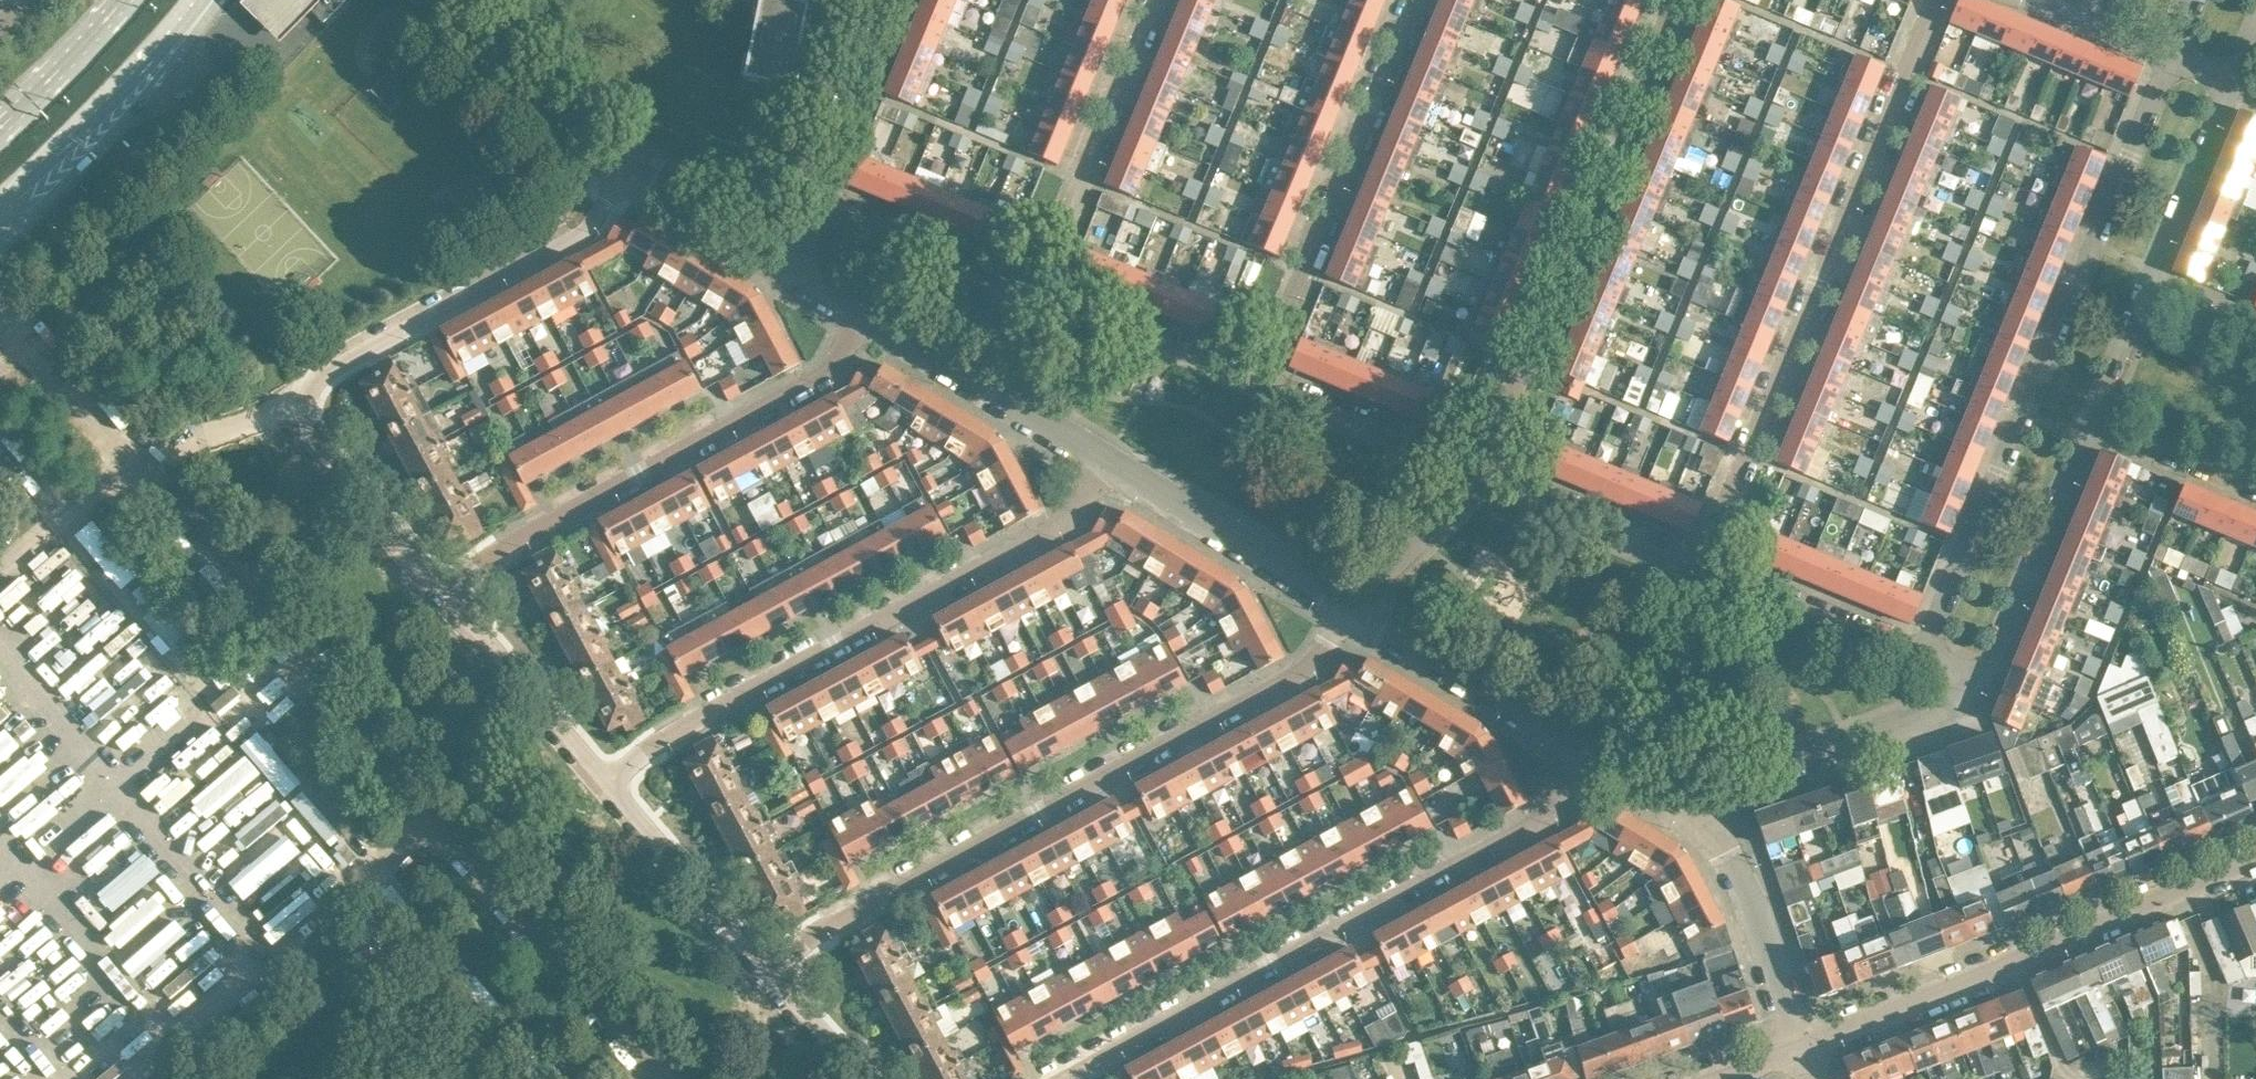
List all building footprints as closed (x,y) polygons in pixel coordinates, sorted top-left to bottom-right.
[(319,1),(318,0),(244,0),(242,4),(280,42),(319,1)] [(745,80),(749,81),(753,82),(792,90),(808,7),(775,0),(762,0),(761,2),(752,49),(746,76),(745,80)] [(918,13),(945,24),(955,0),(924,0),(918,13)] [(1045,3),(1038,0),(1030,0),(1028,6),(1041,12),(1045,3)] [(1086,20),(1112,31),(1124,4),(1114,0),(1094,0),(1086,20)] [(1190,0),(1183,0),(1173,24),(1199,35),(1210,8),(1190,0)] [(1210,8),(1216,11),(1221,0),(1190,0),(1210,8)] [(1339,30),(1367,42),(1378,15),(1342,0),(1341,0),(1335,14),(1344,18),(1339,30)] [(1384,0),(1342,0),(1378,15),(1384,0)] [(1438,8),(1464,19),(1469,6),(1476,9),(1480,0),(1441,0),(1438,8)] [(1610,2),(1604,14),(1632,26),(1643,0),(1606,0),(1610,2)] [(1723,0),(1710,0),(1701,22),(1734,36),(1741,20),(1734,16),(1738,6),(1723,0)] [(1768,9),(1771,0),(1760,0),(1758,5),(1768,9)] [(1987,4),(1977,0),(1959,0),(1945,32),(1958,37),(1962,27),(1975,32),(1987,4)] [(1518,10),(1531,15),(1534,7),(1521,1),(1518,10)] [(1003,2),(998,15),(1011,20),(1016,8),(1003,2)] [(1790,2),(1784,16),(1794,20),(1799,6),(1790,2)] [(2001,43),(2013,15),(1987,4),(1975,32),(2001,43)] [(1621,52),(1632,26),(1604,14),(1600,24),(1559,6),(1555,15),(1542,10),(1539,18),(1551,24),(1578,35),(1621,52)] [(1438,8),(1427,35),(1453,46),(1464,19),(1438,8)] [(1527,24),(1531,15),(1518,10),(1514,18),(1527,24)] [(918,13),(907,40),(933,51),(939,38),(947,42),(952,28),(918,13)] [(1816,13),(1810,26),(1836,37),(1842,23),(1816,13)] [(998,15),(992,27),(994,28),(1006,33),(1011,20),(998,15)] [(2039,26),(2013,15),(2001,43),(2027,54),(2039,26)] [(1255,17),(1252,26),(1265,31),(1268,23),(1255,17)] [(1548,32),(1551,24),(1539,18),(1535,27),(1548,32)] [(1086,20),(1075,47),(1101,58),(1112,31),(1086,20)] [(1701,22),(1690,49),(1716,60),(1721,47),(1728,50),(1734,36),(1701,22)] [(1851,27),(1842,23),(1836,37),(1845,41),(1851,27)] [(1173,24),(1161,51),(1187,62),(1199,35),(1173,24)] [(1367,42),(1339,30),(1326,25),(1315,51),(1328,57),(1355,68),(1367,42)] [(1248,34),(1261,39),(1265,31),(1252,26),(1248,34)] [(1278,26),(1274,35),(1287,40),(1291,32),(1278,26)] [(2039,26),(2027,54),(2053,65),(2064,36),(2039,26)] [(992,34),(988,42),(1000,47),(1003,39),(992,34)] [(1869,51),(1874,38),(1865,34),(1860,47),(1869,51)] [(1284,49),(1287,40),(1274,35),(1271,43),(1284,49)] [(1427,35),(1416,62),(1441,73),(1446,60),(1454,63),(1460,49),(1453,46),(1427,35)] [(1578,35),(1567,61),(1582,68),(1610,79),(1621,52),(1578,35)] [(2078,75),(2090,47),(2064,36),(2053,65),(2078,75)] [(933,51),(907,40),(896,67),(931,82),(939,64),(930,60),(933,51)] [(988,42),(984,52),(996,56),(1000,47),(988,42)] [(1773,42),(1769,50),(1782,56),(1786,47),(1773,42)] [(1026,48),(1012,43),(1009,51),(1022,56),(1026,48)] [(1075,47),(1063,73),(1090,85),(1101,58),(1075,47)] [(2104,86),(2116,58),(2090,47),(2078,75),(2104,86)] [(1716,60),(1690,49),(1678,76),(1712,90),(1717,92),(1723,78),(1710,73),(1716,60)] [(1779,64),(1782,56),(1769,50),(1766,59),(1779,64)] [(1019,66),(1022,56),(1009,51),(1005,60),(1019,66)] [(1161,51),(1150,78),(1176,89),(1183,74),(1191,77),(1196,66),(1187,62),(1161,51)] [(1794,51),(1791,59),(1804,64),(1807,56),(1794,51)] [(1495,63),(1508,69),(1512,60),(1499,55),(1495,63)] [(1838,79),(1845,81),(1872,93),(1883,66),(1856,55),(1851,65),(1844,62),(1838,79)] [(1344,95),(1355,68),(1328,57),(1317,84),(1344,95)] [(2141,68),(2116,58),(2104,86),(2130,96),(2141,68)] [(1800,73),(1804,64),(1791,59),(1787,67),(1800,73)] [(1953,86),(1959,72),(1943,65),(1933,61),(1927,75),(1953,86)] [(1437,83),(1441,73),(1416,62),(1404,89),(1438,102),(1445,86),(1437,83)] [(1505,77),(1508,69),(1495,63),(1492,72),(1505,77)] [(1520,64),(1516,72),(1529,77),(1533,69),(1520,64)] [(931,82),(896,67),(885,94),(911,105),(917,92),(926,95),(931,82)] [(1599,106),(1610,79),(1582,68),(1576,82),(1563,76),(1558,89),(1563,92),(1599,106)] [(1233,71),(1230,79),(1243,85),(1246,76),(1233,71)] [(1526,86),(1529,77),(1516,72),(1513,80),(1526,86)] [(1968,76),(1959,72),(1953,86),(1963,90),(1968,76)] [(1063,73),(1052,100),(1079,111),(1090,85),(1063,73)] [(1712,90),(1678,76),(1667,103),(1693,113),(1698,101),(1706,104),(1712,90)] [(1150,78),(1139,105),(1165,116),(1176,89),(1150,78)] [(1277,99),(1306,111),(1333,122),(1344,95),(1317,84),(1303,78),(1298,91),(1283,85),(1277,99)] [(1243,85),(1230,79),(1226,88),(1229,89),(1221,107),(1231,112),(1243,85)] [(1256,80),(1252,89),(1265,94),(1269,85),(1256,80)] [(1861,120),(1872,93),(1845,81),(1834,108),(1861,120)] [(1979,96),(1989,101),(1994,87),(1985,83),(1979,96)] [(968,87),(964,95),(978,101),(981,92),(968,87)] [(1779,87),(1774,100),(1784,104),(1789,91),(1779,87)] [(1921,113),(1957,128),(1964,111),(1955,107),(1959,98),(1932,87),(1921,113)] [(1262,102),(1265,94),(1252,89),(1249,97),(1262,102)] [(1404,89),(1393,116),(1419,126),(1420,124),(1431,128),(1441,104),(1438,102),(1404,89)] [(1560,122),(1588,133),(1599,106),(1563,92),(1557,107),(1565,110),(1560,122)] [(2010,93),(2005,107),(2013,111),(2019,97),(2010,93)] [(978,101),(964,95),(953,122),(967,127),(978,101)] [(990,96),(987,105),(1000,110),(1004,101),(990,96)] [(1747,104),(1760,110),(1764,101),(1751,96),(1747,104)] [(1052,100),(1041,127),(1068,138),(1079,111),(1052,100)] [(876,115),(903,126),(909,113),(881,102),(876,115)] [(1693,113),(1667,103),(1656,129),(1690,143),(1697,127),(1689,124),(1693,113)] [(1757,118),(1760,110),(1747,104),(1744,113),(1757,118)] [(1772,104),(1768,113),(1781,118),(1785,110),(1772,104)] [(2046,108),(2036,104),(2030,118),(2040,122),(2046,108)] [(996,119),(1000,110),(987,105),(983,113),(996,119)] [(1130,126),(1128,132),(1154,143),(1165,116),(1139,105),(1135,114),(1130,126)] [(1822,116),(1815,132),(1823,135),(1850,147),(1861,120),(1834,108),(1829,119),(1822,116)] [(1473,117),(1486,123),(1489,114),(1477,109),(1473,117)] [(2255,147),(2255,116),(2244,110),(2233,137),(2255,147)] [(1306,111),(1294,138),(1322,149),(1333,122),(1306,111)] [(913,130),(919,117),(909,113),(903,126),(913,130)] [(1778,127),(1781,118),(1768,113),(1765,121),(1778,127)] [(1957,128),(1921,113),(1910,140),(1937,151),(1942,139),(1950,143),(1957,128)] [(2056,128),(2066,133),(2072,119),(2062,115),(2056,128)] [(1415,136),(1419,126),(1393,116),(1382,142),(1415,156),(1422,139),(1415,136)] [(1483,131),(1486,123),(1473,117),(1470,126),(1483,131)] [(1497,117),(1494,126),(1507,131),(1510,123),(1497,117)] [(1576,160),(1588,133),(1560,122),(1549,148),(1576,160)] [(1211,125),(1207,133),(1220,139),(1224,130),(1211,125)] [(2096,129),(2087,125),(2081,139),(2090,142),(2096,129)] [(1503,139),(1507,131),(1494,126),(1490,134),(1503,139)] [(1030,154),(1057,165),(1068,138),(1041,127),(1030,154)] [(1459,140),(1476,147),(1481,134),(1464,127),(1459,140)] [(1690,143),(1656,129),(1645,156),(1671,167),(1676,155),(1684,158),(1690,143)] [(948,146),(957,149),(962,135),(954,132),(948,146)] [(1128,132),(1117,159),(1143,170),(1154,174),(1165,147),(1154,143),(1128,132)] [(1204,142),(1217,147),(1220,139),(1207,133),(1204,142)] [(1991,142),(2004,147),(2008,139),(1995,133),(1991,142)] [(1233,134),(1230,142),(1243,148),(1246,139),(1233,134)] [(971,139),(962,135),(957,149),(965,152),(971,139)] [(1823,135),(1811,162),(1839,173),(1850,147),(1823,135)] [(2221,164),(2248,175),(2255,156),(2255,147),(2233,137),(2221,164)] [(1311,176),(1322,149),(1294,138),(1290,147),(1282,144),(1274,161),(1311,176)] [(1910,140),(1899,167),(1925,178),(1934,181),(1941,165),(1932,162),(1937,151),(1910,140)] [(1232,175),(1243,148),(1230,142),(1219,169),(1232,175)] [(1382,142),(1371,169),(1397,180),(1402,167),(1410,170),(1415,156),(1382,142)] [(1988,150),(2001,155),(2004,147),(1991,142),(1988,150)] [(2029,148),(2016,142),(2012,151),(2025,156),(2029,148)] [(875,195),(891,158),(894,149),(885,146),(882,154),(863,146),(848,184),(875,195)] [(2059,170),(2066,173),(2093,184),(2104,158),(2077,147),(2073,157),(2066,154),(2059,170)] [(1570,175),(1576,160),(1549,148),(1538,175),(1565,187),(1567,183),(1570,175)] [(1725,158),(1738,163),(1741,155),(1728,150),(1725,158)] [(2022,165),(2025,156),(2012,151),(2009,159),(2022,165)] [(1008,154),(1003,168),(1011,171),(1017,158),(1008,154)] [(1671,167),(1645,156),(1634,183),(1668,197),(1674,181),(1667,177),(1671,167)] [(913,179),(901,174),(906,164),(891,158),(875,195),(902,206),(913,179)] [(1017,158),(1011,171),(1019,174),(1024,161),(1017,158)] [(1256,185),(1272,191),(1300,203),(1311,176),(1274,161),(1267,158),(1256,185)] [(1734,172),(1738,163),(1725,158),(1721,166),(1734,172)] [(1750,158),(1746,167),(1759,172),(1763,164),(1750,158)] [(1117,159),(1106,185),(1133,196),(1143,170),(1117,159)] [(1793,186),(1828,200),(1839,173),(1811,162),(1807,172),(1800,169),(1793,186)] [(1451,171),(1464,176),(1467,168),(1454,163),(1451,171)] [(2221,164),(2210,191),(2244,205),(2250,191),(2243,188),(2248,175),(2221,164)] [(1748,199),(1759,172),(1746,167),(1735,193),(1748,199)] [(1925,178),(1899,167),(1888,194),(1914,205),(1919,193),(1928,196),(1934,181),(1925,178)] [(1371,169),(1360,196),(1386,207),(1397,180),(1371,169)] [(1719,170),(1714,180),(1725,184),(1729,174),(1719,170)] [(2093,184),(2066,173),(2059,170),(2053,185),(2060,188),(2055,200),(2082,211),(2093,184)] [(1460,185),(1464,176),(1451,171),(1447,179),(1460,185)] [(1475,171),(1472,179),(1485,185),(1488,176),(1475,171)] [(1565,187),(1538,175),(1526,202),(1554,214),(1565,187)] [(902,206),(929,217),(940,190),(913,179),(902,206)] [(1188,179),(1185,187),(1198,192),(1201,184),(1188,179)] [(1481,193),(1485,185),(1472,179),(1468,188),(1481,193)] [(2000,179),(1997,187),(2005,190),(2009,183),(2000,179)] [(1668,197),(1634,183),(1623,210),(1649,221),(1654,209),(1661,212),(1668,197)] [(940,190),(929,217),(956,228),(967,202),(957,197),(960,191),(943,184),(940,190)] [(1817,227),(1828,200),(1793,186),(1787,200),(1794,203),(1789,216),(1817,227)] [(1185,187),(1181,196),(1194,201),(1198,192),(1185,187)] [(1969,196),(1982,201),(1985,192),(1972,187),(1969,196)] [(1211,188),(1207,196),(1220,201),(1224,193),(1211,188)] [(1288,230),(1300,203),(1272,191),(1261,218),(1288,230)] [(2210,191),(2199,218),(2226,229),(2231,217),(2238,220),(2244,205),(2210,191)] [(1124,217),(1130,205),(1130,204),(1102,193),(1097,206),(1124,217)] [(1888,194),(1877,221),(1903,231),(1912,235),(1918,221),(1909,217),(1914,205),(1888,194)] [(1209,228),(1220,201),(1207,196),(1196,223),(1209,228)] [(1360,196),(1349,223),(1374,234),(1386,207),(1360,196)] [(1965,204),(1978,209),(1982,201),(1969,196),(1965,204)] [(2006,202),(1993,196),(1990,205),(2003,210),(2006,202)] [(967,202),(956,228),(983,240),(994,213),(993,212),(996,206),(981,200),(979,206),(967,202)] [(2037,224),(2044,227),(2071,238),(2082,211),(2055,200),(2051,210),(2044,208),(2037,224)] [(1554,214),(1526,202),(1515,229),(1543,240),(1554,214)] [(1703,212),(1716,217),(1719,209),(1706,203),(1703,212)] [(1130,205),(1124,217),(1124,218),(1131,221),(1137,207),(1130,205)] [(1999,218),(2003,210),(1990,205),(1986,213),(1999,218)] [(1473,212),(1461,206),(1449,233),(1462,238),(1473,212)] [(1623,210),(1611,237),(1638,248),(1653,254),(1664,227),(1649,221),(1623,210)] [(1712,225),(1716,217),(1703,212),(1699,220),(1712,225)] [(1727,212),(1724,220),(1737,226),(1740,217),(1727,212)] [(1021,224),(994,213),(983,240),(1010,251),(1021,224)] [(1285,239),(1288,230),(1261,218),(1251,214),(1240,241),(1268,252),(1277,256),(1285,239)] [(582,253),(590,268),(625,249),(629,243),(649,255),(663,231),(642,218),(638,226),(622,216),(608,239),(582,253)] [(1428,225),(1441,230),(1445,222),(1432,216),(1428,225)] [(1806,254),(1817,227),(1789,216),(1785,226),(1778,223),(1771,240),(1806,254)] [(2199,218),(2188,245),(2215,256),(2226,229),(2199,218)] [(1733,234),(1737,226),(1724,220),(1720,229),(1733,234)] [(1912,235),(1877,221),(1866,248),(1892,258),(1897,246),(1906,250),(1912,235)] [(1170,236),(1178,240),(1184,227),(1175,223),(1170,236)] [(1349,223),(1337,250),(1371,263),(1378,247),(1370,243),(1374,234),(1349,223)] [(2071,238),(2044,227),(2037,224),(2031,239),(2038,242),(2033,254),(2060,265),(2071,238)] [(1438,238),(1441,230),(1428,225),(1425,233),(1438,238)] [(1187,244),(1192,230),(1184,227),(1178,240),(1187,244)] [(1532,267),(1543,240),(1515,229),(1511,239),(1496,232),(1489,249),(1496,253),(1532,267)] [(664,280),(685,244),(663,231),(649,255),(642,267),(664,280)] [(1459,247),(1462,238),(1449,233),(1446,241),(1459,247)] [(1204,254),(1210,240),(1197,234),(1191,248),(1204,254)] [(1638,248),(1611,237),(1600,264),(1627,275),(1638,248)] [(1680,265),(1693,271),(1704,244),(1694,240),(1693,239),(1685,258),(1684,257),(1680,265)] [(1772,257),(1767,270),(1795,281),(1806,254),(1771,240),(1765,254),(1772,257)] [(1946,249),(1959,255),(1963,246),(1950,241),(1946,249)] [(707,258),(685,244),(664,280),(686,293),(707,258)] [(1457,250),(1445,245),(1438,260),(1451,265),(1457,250)] [(2188,245),(2176,272),(2177,272),(2203,283),(2208,270),(2215,273),(2221,259),(2215,256),(2188,245)] [(1229,246),(1224,259),(1232,262),(1237,249),(1229,246)] [(1080,248),(1068,275),(1096,286),(1107,260),(1110,253),(1095,247),(1093,254),(1080,248)] [(1892,258),(1866,248),(1854,274),(1890,289),(1896,273),(1888,269),(1892,258)] [(1237,249),(1232,262),(1240,266),(1245,252),(1237,249)] [(1943,258),(1956,263),(1959,255),(1946,249),(1943,258)] [(1337,250),(1327,276),(1365,292),(1372,275),(1367,273),(1371,263),(1337,250)] [(1984,255),(1971,250),(1967,258),(1980,264),(1984,255)] [(1107,260),(1096,286),(1112,293),(1118,295),(1121,297),(1123,297),(1134,271),(1139,258),(1124,252),(1119,264),(1107,260)] [(1493,283),(1521,294),(1532,267),(1496,253),(1490,268),(1498,271),(1493,283)] [(2015,278),(2022,281),(2048,292),(2060,265),(2033,254),(2028,264),(2022,261),(2015,278)] [(596,291),(577,256),(555,267),(574,303),(596,291)] [(1254,286),(1259,260),(1244,257),(1239,283),(1254,286)] [(708,307),(729,271),(707,258),(686,293),(708,307)] [(1977,272),(1980,264),(1967,258),(1964,267),(1977,272)] [(2248,270),(2255,274),(2255,263),(2252,261),(2248,270)] [(1600,264),(1589,291),(1615,301),(1623,305),(1630,288),(1622,285),(1627,275),(1600,264)] [(1690,279),(1693,271),(1680,265),(1677,274),(1690,279)] [(1705,266),(1702,274),(1715,279),(1718,271),(1705,266)] [(574,303),(555,267),(532,280),(551,315),(574,303)] [(1134,271),(1123,297),(1150,309),(1164,274),(1150,268),(1146,276),(1134,271)] [(1406,278),(1419,284),(1423,275),(1410,270),(1406,278)] [(1783,308),(1795,281),(1767,270),(1763,280),(1755,277),(1749,293),(1783,308)] [(2248,270),(2245,278),(2255,282),(2255,274),(2248,270)] [(729,271),(708,307),(727,318),(737,308),(751,301),(744,296),(751,284),(729,271)] [(1150,309),(1177,320),(1188,293),(1176,288),(1179,280),(1164,274),(1150,309)] [(1711,288),(1715,279),(1702,274),(1698,282),(1711,288)] [(1890,289),(1854,274),(1843,301),(1870,312),(1875,300),(1883,304),(1890,289)] [(1675,277),(1669,292),(1682,298),(1688,283),(1675,277)] [(1416,292),(1419,284),(1406,278),(1403,287),(1416,292)] [(1431,278),(1427,287),(1440,292),(1444,284),(1431,278)] [(551,315),(532,280),(509,292),(529,328),(551,315)] [(2037,319),(2048,292),(2022,281),(2010,308),(2037,319)] [(1203,331),(1217,297),(1219,292),(1193,282),(1188,293),(1177,320),(1203,331)] [(1509,321),(1521,294),(1493,283),(1489,293),(1481,289),(1474,306),(1509,321)] [(751,301),(737,308),(727,318),(738,338),(774,318),(762,295),(757,290),(751,284),(744,296),(751,301)] [(1437,300),(1440,292),(1427,287),(1424,295),(1437,300)] [(1615,301),(1589,291),(1578,317),(1604,328),(1615,301)] [(1743,291),(1732,318),(1745,323),(1772,335),(1783,308),(1749,293),(1743,291)] [(529,328),(509,292),(486,304),(506,340),(529,328)] [(1343,293),(1337,306),(1344,309),(1350,296),(1343,293)] [(1927,295),(1924,303),(1937,308),(1940,300),(1927,295)] [(1359,299),(1350,296),(1344,309),(1353,313),(1359,299)] [(1203,331),(1230,342),(1242,315),(1229,310),(1231,303),(1217,297),(1203,331)] [(1883,318),(1870,312),(1843,301),(1843,303),(1837,315),(1832,328),(1867,343),(1872,345),(1883,318)] [(660,319),(667,307),(658,302),(651,314),(660,319)] [(1920,312),(1933,317),(1937,308),(1924,303),(1920,312)] [(506,340),(486,304),(463,317),(483,352),(506,340)] [(1961,309),(1948,304),(1945,312),(1958,317),(1961,309)] [(1498,348),(1509,321),(1474,306),(1468,321),(1476,324),(1471,336),(1498,348)] [(667,307),(660,319),(670,325),(677,313),(667,307)] [(2010,308),(1999,335),(2026,346),(2037,319),(2010,308)] [(625,310),(615,315),(622,327),(632,322),(625,310)] [(1658,319),(1671,325),(1674,316),(1662,311),(1658,319)] [(1954,326),(1958,317),(1945,312),(1941,320),(1954,326)] [(1398,332),(1404,318),(1396,315),(1390,328),(1398,332)] [(483,352),(463,317),(441,329),(459,361),(461,364),(483,352)] [(1604,328),(1578,317),(1578,318),(1572,333),(1567,344),(1593,355),(1601,358),(1608,342),(1600,338),(1604,328)] [(787,341),(774,318),(738,338),(749,360),(762,353),(762,355),(787,341)] [(1404,318),(1398,332),(1407,335),(1412,322),(1404,318)] [(1668,333),(1671,325),(1658,319),(1655,328),(1668,333)] [(1683,319),(1680,328),(1692,333),(1696,325),(1683,319)] [(648,321),(639,326),(645,338),(654,334),(648,321)] [(1745,323),(1734,350),(1761,361),(1772,335),(1745,323)] [(589,330),(596,343),(605,338),(598,325),(589,330)] [(635,344),(645,338),(639,326),(628,332),(635,344)] [(1689,342),(1692,333),(1680,328),(1676,336),(1689,342)] [(1867,343),(1832,328),(1821,355),(1847,366),(1852,354),(1861,358),(1867,343)] [(441,329),(428,336),(430,338),(449,374),(456,370),(453,365),(459,361),(441,329)] [(1994,347),(1988,361),(2015,373),(2020,360),(2026,346),(1999,335),(1985,329),(1980,341),(1994,347)] [(585,349),(596,343),(589,330),(578,336),(585,349)] [(551,332),(536,340),(542,353),(558,345),(551,332)] [(692,332),(679,339),(684,349),(697,342),(692,332)] [(1911,333),(1907,344),(1917,348),(1921,337),(1911,333)] [(1450,337),(1444,350),(1453,354),(1458,341),(1450,337)] [(1289,366),(1316,378),(1330,344),(1316,338),(1313,345),(1300,340),(1289,366)] [(1934,339),(1928,352),(1937,355),(1943,343),(1940,341),(1934,339)] [(787,341),(762,355),(774,376),(798,363),(787,341)] [(1466,344),(1458,341),(1453,354),(1460,357),(1466,344)] [(702,352),(697,342),(684,349),(689,359),(702,352)] [(1316,378),(1343,389),(1354,362),(1342,357),(1345,350),(1330,344),(1316,378)] [(1593,355),(1567,344),(1556,371),(1565,375),(1582,382),(1593,355)] [(611,357),(605,345),(594,350),(601,362),(611,357)] [(1901,357),(1914,362),(1918,354),(1905,348),(1901,357)] [(543,354),(550,367),(560,362),(553,349),(543,354)] [(591,368),(601,362),(594,350),(584,356),(591,368)] [(1734,350),(1722,377),(1750,388),(1761,361),(1734,350)] [(659,363),(680,402),(700,391),(679,352),(659,363)] [(534,359),(541,372),(550,367),(543,354),(534,359)] [(1847,366),(1821,355),(1820,357),(1815,370),(1812,377),(1811,380),(1810,382),(1845,397),(1852,380),(1843,376),(1847,366)] [(360,383),(374,410),(416,387),(411,376),(402,381),(389,357),(369,367),(373,373),(374,376),(360,383)] [(1898,365),(1911,371),(1914,362),(1901,357),(1898,365)] [(1926,357),(1922,366),(1935,371),(1939,363),(1926,357)] [(1683,359),(1677,374),(1698,382),(1704,367),(1683,359)] [(1343,389),(1371,400),(1384,366),(1370,360),(1367,367),(1354,362),(1343,389)] [(456,370),(449,374),(454,383),(467,376),(461,364),(459,361),(453,365),(456,370)] [(1971,384),(1970,385),(1977,388),(2004,399),(2015,373),(1988,361),(1984,370),(1978,367),(1971,384)] [(636,375),(657,414),(680,402),(659,363),(636,375)] [(880,372),(864,363),(850,385),(832,395),(852,431),(866,423),(860,412),(880,396),(893,404),(908,379),(885,365),(880,372)] [(1636,373),(1649,378),(1652,370),(1639,365),(1636,373)] [(1384,366),(1371,400),(1398,411),(1408,384),(1396,379),(1399,372),(1384,366)] [(1922,366),(1919,374),(1929,378),(1932,379),(1935,371),(1922,366)] [(561,368),(550,374),(557,386),(568,380),(561,368)] [(508,373),(497,379),(504,392),(515,386),(508,373)] [(1632,381),(1645,387),(1649,378),(1636,373),(1632,381)] [(1657,382),(1670,387),(1674,378),(1661,373),(1657,382)] [(549,390),(557,386),(550,374),(542,378),(549,390)] [(1919,374),(1911,392),(1922,397),(1929,378),(1919,374)] [(614,387),(635,426),(657,414),(636,375),(614,387)] [(1584,383),(1582,382),(1565,375),(1558,392),(1577,400),(1584,383)] [(731,376),(719,382),(723,391),(736,385),(731,376)] [(1722,377),(1711,404),(1739,415),(1744,403),(1749,389),(1750,388),(1722,377)] [(489,384),(496,397),(504,392),(497,379),(489,384)] [(887,413),(872,422),(889,433),(899,425),(903,423),(908,425),(928,391),(908,379),(893,404),(887,413)] [(1958,379),(1952,393),(1972,401),(1966,415),(1993,426),(2004,399),(1977,388),(1970,385),(1971,384),(1958,379)] [(1657,382),(1646,409),(1659,414),(1670,387),(1657,382)] [(1845,397),(1810,382),(1799,409),(1825,420),(1830,408),(1839,412),(1845,397)] [(1398,411),(1425,422),(1438,389),(1423,383),(1420,389),(1408,384),(1398,411)] [(728,401),(741,394),(736,385),(723,391),(728,401)] [(422,398),(416,387),(374,410),(388,435),(422,417),(414,402),(422,398)] [(592,399),(613,438),(635,426),(614,387),(592,399)] [(1438,389),(1425,422),(1451,433),(1462,407),(1449,401),(1452,395),(1438,389)] [(929,439),(950,404),(928,391),(908,425),(929,439)] [(523,404),(516,392),(506,398),(512,410),(523,404)] [(1911,392),(1907,403),(1921,409),(1926,398),(1922,397),(1911,392)] [(852,431),(832,395),(812,406),(831,442),(852,431)] [(503,415),(512,410),(506,398),(496,403),(503,415)] [(1698,398),(1687,425),(1726,442),(1727,442),(1728,441),(1735,425),(1739,415),(1711,404),(1698,398)] [(570,410),(591,450),(613,438),(592,399),(570,410)] [(1879,411),(1892,416),(1895,408),(1882,402),(1879,411)] [(972,418),(950,404),(929,439),(951,452),(972,418)] [(812,406),(789,418),(808,454),(831,442),(812,406)] [(483,417),(478,408),(462,417),(466,426),(483,417)] [(1569,422),(1576,425),(1582,411),(1574,408),(1569,422)] [(1825,420),(1799,409),(1787,436),(1814,447),(1825,420)] [(553,433),(569,461),(591,450),(570,410),(548,422),(553,433)] [(1582,411),(1576,425),(1585,429),(1591,415),(1582,411)] [(1875,419),(1888,424),(1892,416),(1879,411),(1875,419)] [(1916,416),(1904,411),(1900,419),(1913,425),(1916,416)] [(1643,417),(1634,413),(1629,426),(1638,430),(1643,417)] [(1981,453),(1993,426),(1966,415),(1962,425),(1955,422),(1948,439),(1955,442),(1981,453)] [(422,417),(388,435),(397,451),(397,453),(402,461),(419,452),(421,455),(438,446),(436,443),(444,438),(438,427),(430,431),(422,417)] [(1643,417),(1638,430),(1646,433),(1651,420),(1643,417)] [(789,418),(766,431),(785,467),(808,454),(789,418)] [(951,452),(970,464),(981,454),(994,447),(988,443),(995,431),(972,418),(951,452)] [(1909,433),(1913,425),(1900,419),(1897,428),(1909,433)] [(485,421),(468,430),(474,439),(480,436),(490,430),(485,421)] [(1626,425),(1621,436),(1633,441),(1638,430),(1629,426),(1626,425)] [(785,467),(766,431),(743,443),(757,469),(762,479),(785,467)] [(981,484),(1017,464),(1005,441),(995,431),(988,443),(994,447),(981,454),(970,464),(981,484)] [(531,445),(547,473),(569,461),(553,433),(531,445)] [(504,446),(511,458),(518,472),(525,485),(547,473),(531,445),(526,434),(504,446)] [(1683,448),(1691,452),(1697,439),(1688,436),(1683,448)] [(1776,462),(1803,473),(1814,447),(1787,436),(1786,438),(1786,440),(1776,462)] [(1539,438),(1528,465),(1555,476),(1569,443),(1569,442),(1555,437),(1552,444),(1539,438)] [(1724,450),(1723,450),(1697,439),(1691,452),(1704,457),(1698,471),(1713,477),(1724,450)] [(403,463),(404,464),(408,472),(409,474),(418,490),(460,467),(452,453),(446,442),(438,446),(421,455),(419,452),(402,461),(403,463)] [(886,448),(893,460),(903,454),(896,442),(886,448)] [(1955,442),(1943,469),(1970,480),(1981,453),(1955,442)] [(743,443),(720,455),(739,491),(762,479),(757,469),(743,443)] [(1569,443),(1555,476),(1582,487),(1593,461),(1581,456),(1584,449),(1569,443)] [(906,452),(913,465),(924,459),(917,446),(906,452)] [(2124,475),(2129,462),(2102,451),(2091,477),(2125,491),(2130,477),(2124,475)] [(877,452),(868,457),(874,470),(884,465),(877,452)] [(716,504),(739,491),(720,455),(698,467),(711,493),(716,504)] [(1856,464),(1869,470),(1873,461),(1860,456),(1856,464)] [(874,470),(868,457),(858,463),(865,475),(874,470)] [(497,465),(502,473),(509,469),(512,475),(518,472),(511,458),(497,465)] [(1593,461),(1582,487),(1609,499),(1620,472),(1593,461)] [(1029,487),(1017,464),(981,484),(994,507),(1029,487)] [(1853,473),(1866,478),(1869,470),(1856,464),(1853,473)] [(1620,472),(1609,499),(1636,510),(1647,483),(1636,479),(1639,472),(1623,465),(1620,472)] [(1894,470),(1881,465),(1878,473),(1891,479),(1894,470)] [(894,466),(884,472),(891,484),(901,478),(894,466)] [(418,490),(432,515),(474,493),(468,482),(460,487),(452,472),(460,468),(460,467),(418,490)] [(502,473),(523,511),(524,511),(536,504),(525,485),(518,472),(512,475),(509,469),(502,473)] [(1959,507),(1970,480),(1943,469),(1939,479),(1932,476),(1925,493),(1959,507)] [(709,508),(690,472),(668,483),(687,519),(709,508)] [(891,484),(884,472),(874,477),(881,489),(891,484)] [(932,473),(921,479),(928,492),(938,486),(932,473)] [(1887,487),(1891,479),(1878,473),(1874,482),(1887,487)] [(831,477),(823,482),(829,494),(838,489),(831,477)] [(2125,491),(2091,477),(2080,504),(2107,515),(2112,504),(2118,506),(2125,491)] [(1647,483),(1636,510),(1663,521),(1677,488),(1662,481),(1659,488),(1647,483)] [(812,487),(819,500),(829,494),(823,482),(812,487)] [(687,519),(668,483),(645,496),(664,532),(687,519)] [(1804,499),(1809,486),(1802,483),(1796,496),(1804,499)] [(2172,513),(2198,523),(2210,495),(2184,484),(2172,513)] [(1812,503),(1818,489),(1809,486),(1804,499),(1812,503)] [(1041,509),(1029,487),(994,507),(1005,528),(1041,509)] [(1663,521),(1690,532),(1701,505),(1688,500),(1691,493),(1677,488),(1663,521)] [(1916,489),(1905,516),(1921,523),(1948,534),(1949,533),(1955,517),(1959,507),(1925,493),(1916,489)] [(857,502),(850,490),(840,495),(847,508),(857,502)] [(769,492),(746,504),(761,531),(784,519),(777,506),(769,492)] [(480,504),(474,493),(432,515),(446,541),(460,534),(465,543),(482,533),(484,532),(471,508),(480,504)] [(837,513),(847,508),(840,495),(831,500),(837,513)] [(2164,508),(2168,500),(2155,495),(2152,503),(2164,508)] [(2210,495),(2198,523),(2224,534),(2236,505),(2235,505),(2220,499),(2214,496),(2210,495)] [(664,532),(645,496),(621,508),(641,544),(664,532)] [(909,518),(925,547),(945,536),(930,507),(929,507),(923,496),(903,507),(909,518)] [(1836,497),(1831,511),(1858,522),(1864,508),(1836,497)] [(787,501),(777,506),(784,519),(794,513),(787,501)] [(949,501),(936,507),(941,517),(954,510),(949,501)] [(2164,508),(2152,503),(2140,530),(2153,535),(2164,508)] [(2101,528),(2107,515),(2080,504),(2069,530),(2103,544),(2108,531),(2101,528)] [(2224,534),(2250,544),(2255,530),(2255,513),(2249,511),(2236,505),(2224,534)] [(641,544),(621,508),(599,520),(612,545),(617,553),(619,556),(641,544)] [(1864,508),(1858,522),(1885,533),(1891,519),(1864,508)] [(1092,532),(1070,544),(1078,559),(1077,559),(1091,585),(1092,586),(1103,580),(1105,580),(1090,553),(1104,545),(1127,559),(1148,524),(1127,511),(1122,519),(1106,509),(1092,532)] [(1,519),(9,528),(15,522),(8,513),(1,519)] [(804,515),(796,519),(803,531),(811,527),(804,515)] [(903,559),(925,547),(909,518),(887,530),(903,559)] [(796,519),(786,524),(792,537),(803,531),(796,519)] [(859,530),(881,570),(903,559),(887,530),(881,519),(859,530)] [(599,520),(586,527),(607,566),(614,562),(611,556),(617,553),(612,545),(599,520)] [(973,546),(986,539),(976,521),(963,527),(973,546)] [(1149,572),(1170,537),(1148,524),(1127,559),(1149,572)] [(742,525),(731,531),(738,543),(749,537),(742,525)] [(1912,544),(1918,531),(1909,527),(1903,541),(1912,544)] [(837,542),(859,582),(881,570),(859,530),(837,542)] [(1749,557),(1776,568),(1787,541),(1760,530),(1749,557)] [(2069,530),(2058,558),(2085,569),(2089,557),(2101,562),(2105,554),(2108,546),(2103,544),(2069,530)] [(1920,547),(1926,534),(1918,531),(1912,544),(1920,547)] [(724,535),(715,540),(721,552),(731,547),(724,535)] [(763,537),(753,542),(760,554),(770,549),(763,537)] [(1172,586),(1192,551),(1170,537),(1149,572),(1172,586)] [(1814,552),(1803,579),(1830,590),(1847,549),(1819,538),(1814,552)] [(1776,568),(1803,579),(1814,552),(1787,541),(1776,568)] [(750,560),(760,554),(753,542),(744,547),(750,560)] [(815,554),(836,594),(859,582),(837,542),(815,554)] [(1070,544),(1047,556),(1060,580),(1071,575),(1080,591),(1091,585),(1077,559),(1078,559),(1070,544)] [(2169,548),(2160,544),(2154,559),(2163,563),(2169,548)] [(522,573),(536,599),(579,576),(573,566),(564,570),(551,546),(532,557),(535,563),(536,565),(522,573)] [(2130,556),(2142,561),(2146,553),(2133,547),(2130,556)] [(1847,549),(1830,590),(1857,601),(1868,574),(1856,570),(1862,556),(1847,549)] [(1194,599),(1215,564),(1192,551),(1172,586),(1194,599)] [(614,562),(607,566),(611,574),(624,567),(619,556),(617,553),(611,556),(614,562)] [(689,554),(679,559),(686,571),(695,566),(689,554)] [(793,566),(814,606),(836,594),(815,554),(793,566)] [(2179,569),(2189,573),(2195,558),(2185,554),(2179,569)] [(1060,580),(1047,556),(1024,568),(1043,603),(1066,591),(1060,580)] [(2126,564),(2139,570),(2142,561),(2130,556),(2126,564)] [(2047,584),(2073,595),(2081,599),(2082,599),(2087,587),(2079,583),(2085,569),(2058,558),(2047,584)] [(676,576),(686,571),(679,559),(670,564),(676,576)] [(725,573),(718,561),(708,566),(715,579),(725,573)] [(1230,589),(1237,577),(1215,564),(1194,599),(1213,611),(1222,602),(1237,594),(1230,589)] [(2205,580),(2215,584),(2221,569),(2211,565),(2205,580)] [(706,584),(715,579),(708,566),(699,571),(706,584)] [(771,578),(792,618),(814,606),(793,566),(771,578)] [(2151,566),(2149,570),(2165,610),(2180,603),(2167,573),(2151,566)] [(1043,603),(1024,568),(1001,581),(1020,616),(1043,603)] [(2125,568),(2119,583),(2130,587),(2136,573),(2125,568)] [(1895,586),(1884,612),(1911,624),(1922,597),(1910,592),(1916,578),(1901,572),(1895,586)] [(1868,574),(1857,601),(1884,612),(1895,586),(1868,574)] [(2231,590),(2241,594),(2247,579),(2237,575),(2231,590)] [(584,587),(579,576),(536,599),(550,624),(584,606),(576,592),(584,587)] [(695,590),(688,577),(674,585),(681,597),(695,590)] [(1223,630),(1259,611),(1247,588),(1237,577),(1230,589),(1237,594),(1222,602),(1213,611),(1223,630)] [(749,590),(755,601),(770,630),(792,618),(771,578),(749,590)] [(654,590),(654,589),(650,581),(636,589),(641,597),(654,590)] [(1020,616),(1001,581),(979,593),(997,628),(1020,616)] [(2047,584),(2035,611),(2062,622),(2069,607),(2077,611),(2082,599),(2081,599),(2073,595),(2047,584)] [(2213,592),(2200,586),(2225,643),(2233,639),(2233,638),(2221,610),(2213,592)] [(997,628),(979,593),(956,605),(974,640),(997,628)] [(656,595),(643,601),(647,609),(660,602),(656,595)] [(1142,596),(1134,608),(1144,614),(1151,602),(1142,596)] [(641,609),(636,600),(619,609),(624,618),(641,609)] [(1122,618),(1131,612),(1129,608),(1124,600),(1115,605),(1122,618)] [(705,613),(726,653),(748,641),(733,613),(727,601),(705,613)] [(770,630),(755,601),(733,613),(748,641),(770,630)] [(2107,610),(2120,615),(2124,606),(2111,601),(2107,610)] [(1151,602),(1144,614),(1153,620),(1161,608),(1151,602)] [(974,640),(956,605),(934,617),(942,632),(929,639),(934,648),(950,640),(956,651),(974,640)] [(1105,610),(1111,620),(1112,623),(1122,618),(1115,605),(1105,610)] [(2233,605),(2221,610),(2233,638),(2245,632),(2233,605)] [(584,606),(550,624),(559,640),(559,642),(564,651),(581,641),(583,645),(600,636),(598,632),(606,628),(600,616),(592,621),(584,606)] [(2104,618),(2117,623),(2120,615),(2107,610),(2104,618)] [(1236,653),(1247,647),(1271,634),(1259,611),(1223,630),(1236,653)] [(2024,638),(2051,649),(2062,622),(2035,611),(2024,638)] [(626,621),(631,631),(648,622),(647,621),(642,612),(626,621)] [(1131,612),(1122,618),(1128,630),(1138,625),(1133,615),(1131,612)] [(683,625),(704,665),(726,653),(705,613),(683,625)] [(1112,623),(1113,625),(1119,636),(1128,630),(1122,618),(1112,623)] [(662,636),(669,649),(676,663),(683,676),(704,665),(683,625),(662,636)] [(1176,625),(1164,632),(1170,642),(1182,636),(1176,625)] [(1069,627),(1059,632),(1066,644),(1075,639),(1069,627)] [(580,679),(614,661),(606,647),(614,642),(608,631),(600,636),(583,645),(581,641),(564,651),(565,652),(566,654),(570,662),(571,664),(580,679)] [(1050,637),(1056,649),(1066,644),(1059,632),(1050,637)] [(1156,632),(1137,642),(1139,645),(1145,656),(1165,694),(1186,683),(1185,682),(1184,683),(1169,656),(1164,646),(1156,632)] [(902,634),(881,646),(900,681),(921,669),(916,658),(928,652),(923,642),(911,649),(902,634)] [(1271,634),(1247,647),(1259,669),(1283,656),(1271,634)] [(1094,636),(1083,641),(1090,654),(1101,649),(1094,636)] [(1188,646),(1182,636),(1170,642),(1175,653),(1188,646)] [(2246,641),(2248,647),(2255,644),(2255,636),(2246,641)] [(2024,638),(2012,667),(2039,678),(2045,664),(2046,663),(2054,666),(2060,653),(2051,649),(2024,638)] [(1081,659),(1090,654),(1083,641),(1074,647),(1081,659)] [(900,681),(881,646),(858,658),(877,693),(900,681)] [(655,656),(660,665),(667,661),(670,667),(676,663),(669,649),(655,656)] [(1024,651),(1014,656),(1020,669),(1031,663),(1024,651)] [(2097,697),(2148,675),(2138,651),(2128,655),(2122,669),(2110,664),(2097,697)] [(1348,692),(1372,706),(1393,672),(1369,658),(1365,665),(1349,655),(1335,678),(1315,689),(1324,705),(1348,692)] [(2085,663),(2098,669),(2101,660),(2088,655),(2085,663)] [(1010,674),(1020,669),(1014,656),(1003,662),(1010,674)] [(1144,705),(1165,694),(1145,656),(1124,667),(1144,705)] [(858,658),(835,670),(854,705),(877,693),(858,658)] [(1053,658),(1043,663),(1050,676),(1060,671),(1053,658)] [(594,705),(636,682),(630,671),(622,676),(614,661),(580,679),(594,705)] [(667,661),(660,665),(680,703),(694,696),(683,676),(676,663),(670,667),(667,661)] [(1040,681),(1050,676),(1043,663),(1034,668),(1040,681)] [(2081,672),(2094,677),(2098,669),(2085,663),(2081,672)] [(1124,667),(1103,678),(1124,716),(1144,705),(1124,667)] [(2012,667),(2008,678),(2001,693),(2029,704),(2041,709),(2052,683),(2039,678),(2012,667)] [(1202,676),(1207,685),(1220,678),(1215,669),(1202,676)] [(835,670),(812,683),(831,718),(854,705),(835,670)] [(1413,684),(1393,672),(1372,706),(1392,718),(1398,708),(1413,684)] [(2086,697),(2093,680),(2082,675),(2075,692),(2076,693),(2086,697)] [(2148,675),(2097,697),(2108,723),(2138,711),(2143,723),(2159,764),(2180,756),(2148,675)] [(1103,728),(1124,716),(1103,678),(1082,689),(1103,728)] [(1212,694),(1225,687),(1220,678),(1207,685),(1212,694)] [(1020,692),(1013,679),(1003,685),(1010,697),(1020,692)] [(636,682),(594,705),(608,731),(622,723),(627,732),(646,721),(633,697),(642,693),(636,682)] [(812,683),(789,695),(808,730),(831,718),(812,683)] [(1420,721),(1435,697),(1413,684),(1398,708),(1420,721)] [(1000,703),(1010,697),(1003,685),(993,690),(1000,703)] [(1082,739),(1103,728),(1082,689),(1061,700),(1082,739)] [(1315,689),(1294,700),(1314,736),(1334,725),(1324,705),(1315,689)] [(2005,752),(2005,753),(2017,748),(2029,743),(2014,737),(2017,731),(2029,704),(2001,693),(1991,719),(2005,752)] [(2070,707),(2059,716),(2067,719),(2079,711),(2091,699),(2086,697),(2076,693),(2070,707)] [(767,707),(785,740),(786,742),(808,730),(789,695),(767,707)] [(1443,735),(1457,711),(1435,697),(1420,721),(1443,735)] [(1061,700),(1041,711),(1061,750),(1082,739),(1061,700)] [(1294,700),(1271,712),(1291,748),(1314,736),(1294,700)] [(2236,704),(2255,750),(2255,714),(2253,707),(2245,700),(2236,704)] [(973,701),(965,705),(971,718),(980,713),(973,701)] [(754,714),(775,752),(782,748),(779,743),(785,740),(767,707),(754,714)] [(1040,761),(1061,750),(1041,711),(1020,723),(1026,734),(1040,761)] [(1443,735),(1436,745),(1456,757),(1465,747),(1479,740),(1472,736),(1479,724),(1457,711),(1443,735)] [(1291,748),(1271,712),(1249,724),(1268,760),(1291,748)] [(2255,799),(2255,759),(2246,764),(2224,713),(2211,719),(2223,746),(2248,802),(2255,799)] [(2089,719),(2074,733),(2079,746),(2097,738),(2107,734),(2100,718),(2100,717),(2099,716),(2098,715),(2097,714),(2096,714),(2095,714),(2094,714),(2093,715),(2092,715),(2089,719)] [(902,717),(892,722),(899,734),(908,729),(902,717)] [(943,717),(934,722),(941,735),(950,729),(943,717)] [(889,739),(899,734),(892,722),(883,727),(889,739)] [(934,722),(924,727),(931,740),(941,735),(934,722)] [(1249,724),(1226,737),(1245,773),(1268,760),(1249,724)] [(1465,747),(1456,757),(1467,777),(1477,771),(1502,758),(1489,734),(1484,729),(1479,724),(1472,736),(1479,740),(1465,747)] [(2071,725),(2054,732),(2058,743),(2076,786),(2093,779),(2079,746),(2074,733),(2071,725)] [(1002,735),(1021,770),(1019,771),(1020,772),(1040,761),(1026,734),(1015,739),(1011,730),(1002,735)] [(2054,732),(2037,739),(2050,770),(2061,766),(2052,746),(2058,743),(2054,732)] [(2005,773),(1992,733),(1969,741),(1983,780),(2005,773)] [(973,745),(995,786),(1015,775),(1014,773),(1013,774),(992,735),(973,745)] [(698,789),(740,766),(734,755),(726,760),(713,736),(693,746),(696,752),(698,755),(684,763),(698,789)] [(1226,737),(1203,749),(1222,785),(1245,773),(1226,737)] [(902,739),(893,744),(900,757),(909,751),(902,739)] [(2050,770),(2037,739),(2029,743),(2017,748),(2030,779),(2050,770)] [(782,748),(775,752),(779,761),(792,754),(786,742),(785,740),(779,743),(782,748)] [(857,741),(847,746),(854,758),(864,753),(857,741)] [(1946,749),(1959,788),(1983,780),(1969,741),(1946,749)] [(890,762),(900,757),(893,744),(883,749),(890,762)] [(952,757),(974,797),(995,786),(973,745),(952,757)] [(837,752),(843,764),(854,758),(847,746),(837,752)] [(2200,805),(2214,841),(2255,823),(2255,822),(2248,802),(2223,746),(2212,751),(2230,792),(2200,805)] [(1384,761),(1394,766),(1401,754),(1390,748),(1384,761)] [(1222,785),(1203,749),(1180,761),(1199,797),(1222,785)] [(1965,806),(1959,788),(1946,749),(1917,758),(1925,791),(1932,819),(1965,806)] [(1411,759),(1401,754),(1394,766),(1405,771),(1411,759)] [(1362,755),(1349,761),(1355,771),(1367,764),(1365,760),(1362,755)] [(931,768),(953,808),(974,797),(952,757),(931,768)] [(1514,781),(1502,758),(1477,771),(1489,793),(1514,781)] [(869,773),(862,760),(852,766),(859,779),(869,773)] [(1180,761),(1157,774),(1177,809),(1199,797),(1180,761)] [(1342,778),(1355,771),(1349,761),(1337,768),(1340,774),(1342,778)] [(932,819),(953,808),(931,768),(929,763),(908,774),(910,779),(932,819)] [(2138,763),(2126,768),(2127,770),(2134,789),(2146,784),(2138,763)] [(1329,764),(1306,776),(1313,788),(1335,776),(1329,764)] [(1367,764),(1355,771),(1360,781),(1373,774),(1368,766),(1367,764)] [(711,814),(753,792),(745,777),(746,777),(740,766),(698,789),(711,814)] [(850,783),(859,779),(852,766),(843,771),(850,783)] [(1896,766),(1866,776),(1879,822),(1907,812),(1896,766)] [(804,775),(809,785),(822,778),(817,768),(804,775)] [(1376,775),(1383,786),(1393,781),(1386,769),(1376,775)] [(1413,785),(1426,779),(1421,770),(1409,776),(1408,777),(1413,785)] [(1360,781),(1355,771),(1342,778),(1343,779),(1347,788),(1360,781)] [(1142,797),(1133,802),(1139,815),(1149,810),(1155,821),(1177,809),(1157,774),(1135,785),(1142,797)] [(1303,793),(1313,788),(1306,776),(1297,781),(1303,793)] [(1866,776),(1841,784),(1850,816),(1857,846),(1883,837),(1879,822),(1866,776)] [(827,788),(823,781),(822,778),(809,785),(814,795),(827,788)] [(906,796),(896,802),(912,830),(932,819),(910,779),(900,785),(906,796)] [(1413,785),(1418,795),(1431,788),(1426,779),(1413,785)] [(2179,856),(2190,851),(2214,841),(2200,805),(2190,780),(2176,786),(2183,802),(2160,812),(2179,856)] [(1489,793),(1501,815),(1526,802),(1514,781),(1489,793)] [(1850,816),(1841,784),(1811,794),(1822,826),(1850,816)] [(808,795),(803,786),(786,795),(791,804),(808,795)] [(1396,811),(1411,839),(1432,828),(1431,826),(1429,827),(1415,800),(1414,800),(1408,789),(1398,794),(1405,806),(1396,811)] [(1320,791),(1310,797),(1317,810),(1327,804),(1320,791)] [(2152,791),(2138,798),(2142,809),(2157,803),(2152,793),(2152,791)] [(753,792),(711,814),(720,830),(720,832),(725,840),(742,831),(744,835),(761,825),(759,822),(767,817),(761,806),(753,811),(745,797),(753,793),(753,792)] [(1822,826),(1811,794),(1786,803),(1797,835),(1822,826)] [(1271,795),(1261,800),(1267,813),(1277,807),(1271,795)] [(1317,810),(1310,797),(1300,802),(1307,815),(1317,810)] [(1112,798),(1091,809),(1110,845),(1132,833),(1126,822),(1135,817),(1128,805),(1119,809),(1112,798)] [(2134,835),(2118,842),(2132,876),(2165,862),(2146,818),(2142,809),(2138,798),(2121,805),(2134,835)] [(793,808),(799,817),(815,808),(810,799),(793,808)] [(891,842),(912,830),(896,802),(885,808),(880,799),(870,804),(891,842)] [(1251,806),(1258,818),(1267,813),(1261,800),(1251,806)] [(848,812),(870,853),(891,842),(870,804),(869,801),(848,812)] [(1370,812),(1390,850),(1411,839),(1396,811),(1391,801),(1370,812)] [(1612,851),(1633,817),(1612,804),(1607,812),(1591,802),(1577,825),(1555,837),(1563,852),(1595,835),(1591,841),(1611,853),(1612,851)] [(1797,835),(1786,803),(1755,813),(1771,859),(1785,854),(1781,840),(1797,835)] [(2090,803),(2084,805),(2116,883),(2132,876),(2118,842),(2113,829),(2103,833),(2090,803)] [(2094,893),(2116,883),(2084,805),(2075,809),(2088,839),(2079,842),(2085,857),(2081,858),(2094,893)] [(1110,845),(1091,809),(1068,821),(1087,857),(1110,845)] [(836,836),(844,850),(851,863),(870,853),(848,812),(829,823),(836,836)] [(1369,861),(1390,850),(1370,812),(1349,823),(1369,861)] [(2179,856),(2160,812),(2146,818),(2165,862),(2179,856)] [(1280,813),(1270,818),(1277,831),(1287,826),(1280,813)] [(1461,813),(1448,820),(1458,838),(1471,832),(1461,813)] [(1656,831),(1633,817),(1612,851),(1635,865),(1656,831)] [(1277,831),(1270,818),(1260,823),(1267,836),(1277,831)] [(1216,825),(1223,837),(1232,832),(1226,819),(1216,825)] [(2009,819),(1996,823),(1999,832),(2012,828),(2009,819)] [(742,831),(725,840),(731,852),(732,854),(741,870),(775,851),(767,837),(775,832),(769,821),(761,825),(744,835),(742,831)] [(1087,857),(1068,821),(1045,834),(1065,869),(1087,857)] [(1349,823),(1328,834),(1349,872),(1369,861),(1349,823)] [(1206,830),(1213,842),(1223,837),(1216,825),(1206,830)] [(2034,829),(2020,833),(2023,843),(2037,838),(2034,829)] [(1678,844),(1656,831),(1635,865),(1654,877),(1663,868),(1678,861),(1671,856),(1678,844)] [(1988,832),(1975,836),(1978,845),(1991,841),(1988,832)] [(1065,869),(1045,834),(1022,846),(1042,882),(1065,869)] [(1328,834),(1308,845),(1328,883),(1349,872),(1328,834)] [(1246,848),(1239,835),(1229,840),(1236,853),(1246,848)] [(844,850),(836,836),(821,844),(826,852),(834,848),(837,853),(844,850)] [(1555,837),(1532,849),(1551,884),(1572,873),(1561,853),(1563,852),(1555,837)] [(1227,858),(1236,853),(1229,840),(1220,845),(1227,858)] [(1654,877),(1646,884),(1656,902),(1665,896),(1700,877),(1688,855),(1678,844),(1671,856),(1678,861),(1663,868),(1654,877)] [(2044,848),(2050,861),(2059,856),(2054,844),(2044,848)] [(1308,894),(1328,883),(1308,845),(1288,856),(1308,894)] [(1042,882),(1022,846),(1000,858),(1019,894),(1042,882)] [(851,863),(844,850),(837,853),(834,848),(826,852),(846,890),(848,889),(860,883),(849,864),(851,863)] [(1551,884),(1532,849),(1509,861),(1528,896),(1551,884)] [(1834,858),(1837,869),(1860,860),(1858,849),(1834,858)] [(782,866),(775,851),(741,870),(755,895),(797,872),(791,862),(782,866)] [(2065,865),(2052,870),(2053,871),(2054,871),(2068,904),(2094,893),(2081,858),(2077,860),(2074,854),(2063,859),(2065,865)] [(1288,856),(1267,866),(1288,905),(1308,894),(1288,856)] [(1205,870),(1198,857),(1187,863),(1194,876),(1205,870)] [(1019,894),(1000,858),(977,871),(996,906),(1019,894)] [(1805,858),(1774,868),(1782,894),(1809,884),(1814,882),(1805,858)] [(1837,869),(1834,858),(1820,863),(1824,874),(1837,869)] [(1926,862),(1945,910),(1933,915),(1946,949),(1969,940),(1946,878),(1938,858),(1926,862)] [(1509,861),(1486,873),(1505,909),(1528,896),(1509,861)] [(2034,862),(2022,866),(2024,869),(2043,914),(2068,904),(2054,871),(2053,871),(2040,877),(2034,862)] [(1985,865),(1946,878),(1969,940),(2012,924),(1998,885),(1993,887),(1985,865)] [(1268,916),(1288,905),(1267,866),(1247,877),(1268,916)] [(1179,867),(1169,872),(1176,885),(1186,880),(1179,867)] [(1998,885),(2012,924),(2018,921),(2019,924),(2043,914),(2024,869),(2001,879),(2002,883),(1998,884),(1998,885)] [(1921,958),(1946,949),(1933,915),(1921,919),(1902,870),(1889,875),(1895,890),(1921,958)] [(996,906),(977,871),(954,883),(973,918),(996,906)] [(1591,871),(1582,876),(1588,889),(1598,884),(1591,871)] [(794,887),(802,883),(797,872),(755,895),(769,921),(783,913),(784,916),(787,922),(807,912),(794,887)] [(1486,873),(1463,886),(1482,921),(1505,909),(1486,873)] [(1895,890),(1889,875),(1889,874),(1871,881),(1877,897),(1882,896),(1895,890)] [(1247,927),(1268,916),(1247,877),(1226,888),(1247,927)] [(1713,900),(1700,877),(1665,896),(1677,919),(1713,900)] [(1103,885),(1109,898),(1119,892),(1112,880),(1103,885)] [(1814,882),(1809,884),(1814,898),(1819,896),(1821,892),(1817,881),(1814,882)] [(973,918),(954,883),(932,894),(950,927),(951,930),(973,918)] [(1157,896),(1150,883),(1140,888),(1147,901),(1157,896)] [(1809,884),(1782,894),(1793,926),(1810,920),(1809,916),(1819,913),(1814,898),(1809,884)] [(1099,903),(1109,898),(1103,885),(1093,891),(1099,903)] [(1482,921),(1463,886),(1440,898),(1453,922),(1459,933),(1482,921)] [(1137,906),(1147,901),(1140,888),(1130,893),(1137,906)] [(1225,938),(1247,927),(1226,888),(1206,899),(1226,936),(1225,937),(1225,938)] [(1895,929),(1883,933),(1897,967),(1921,958),(1895,890),(1882,896),(1895,929)] [(932,894),(919,901),(940,940),(947,936),(944,930),(950,927),(932,894)] [(1440,898),(1418,910),(1437,946),(1459,933),(1453,922),(1440,898)] [(1597,905),(1602,915),(1615,908),(1609,898),(1597,905)] [(1688,945),(1701,938),(1725,925),(1724,922),(1713,900),(1677,919),(1674,921),(1688,945)] [(1615,908),(1602,915),(1611,931),(1632,917),(1623,901),(1615,908)] [(1199,953),(1221,941),(1220,940),(1219,941),(1198,902),(1189,907),(1196,920),(1184,926),(1199,953)] [(1058,910),(1064,922),(1074,917),(1067,904),(1058,910)] [(2247,908),(2246,906),(2219,918),(2233,949),(2216,956),(2228,984),(2246,976),(2255,976),(2255,904),(2247,908)] [(1108,905),(1098,910),(1105,923),(1115,918),(1108,905)] [(1589,927),(1599,922),(1592,909),(1582,914),(1589,927)] [(1054,927),(1064,922),(1058,910),(1048,915),(1054,927)] [(1095,929),(1105,923),(1098,910),(1088,916),(1095,929)] [(1395,923),(1414,958),(1437,946),(1418,910),(1395,923)] [(1855,913),(1848,916),(1871,977),(1897,967),(1883,933),(1880,935),(1873,917),(1858,923),(1855,913)] [(1199,953),(1184,926),(1178,914),(1157,924),(1178,964),(1199,953)] [(1842,950),(1833,954),(1845,987),(1871,977),(1848,916),(1832,922),(1842,950)] [(2175,916),(2133,934),(2148,970),(2160,999),(2160,1005),(2176,998),(2161,964),(2180,956),(2178,952),(2189,948),(2175,916)] [(866,975),(908,953),(902,942),(894,946),(881,922),(861,933),(864,939),(866,942),(852,949),(866,975)] [(1380,946),(1371,951),(1378,963),(1388,958),(1394,968),(1414,958),(1395,923),(1386,927),(1378,932),(1375,933),(1374,934),(1380,946)] [(1158,975),(1178,964),(1157,924),(1137,935),(1158,975)] [(1731,944),(1725,925),(1701,938),(1688,945),(1694,956),(1731,944)] [(947,936),(940,940),(944,948),(957,941),(951,930),(950,927),(944,930),(947,936)] [(1068,927),(1058,932),(1065,945),(1075,940),(1068,927)] [(1556,927),(1547,933),(1554,946),(1563,941),(1556,927)] [(1012,934),(1019,946),(1028,941),(1022,929),(1012,934)] [(1065,945),(1058,932),(1048,937),(1055,950),(1065,945)] [(1544,951),(1554,946),(1547,933),(1537,938),(1544,951)] [(1615,939),(1621,950),(1634,943),(1628,933),(1615,939)] [(1809,933),(1797,937),(1818,997),(1845,987),(1833,954),(1819,960),(1809,933)] [(1009,951),(1019,946),(1012,934),(1002,939),(1009,951)] [(2141,973),(2148,970),(2133,934),(2112,943),(2134,988),(2142,1008),(2154,1003),(2141,973)] [(1138,986),(1158,975),(1137,935),(1116,946),(1138,986)] [(1639,954),(1634,943),(1621,950),(1627,961),(1639,954)] [(2101,947),(2091,952),(2107,988),(2118,983),(2121,991),(2138,1029),(2149,1024),(2142,1008),(2134,988),(2112,943),(2101,947)] [(1117,996),(1138,986),(1116,946),(1096,957),(1117,996)] [(1357,958),(1350,946),(1326,959),(1345,994),(1369,982),(1364,971),(1373,966),(1366,953),(1357,958)] [(1034,961),(1028,949),(1018,954),(1025,967),(1034,961)] [(1706,973),(1707,973),(1738,962),(1733,949),(1700,960),(1706,973)] [(1512,951),(1502,957),(1509,970),(1519,964),(1512,951)] [(2091,952),(2070,961),(2108,1039),(2110,1045),(2121,1041),(2106,1004),(2112,1001),(2110,996),(2107,988),(2091,952)] [(879,1001),(913,982),(905,968),(913,963),(908,953),(866,975),(879,1001)] [(1015,972),(1025,967),(1018,954),(1008,959),(1015,972)] [(969,964),(974,973),(988,966),(986,964),(983,956),(969,964)] [(1096,957),(1075,968),(1097,1007),(1117,996),(1096,957)] [(1499,975),(1509,970),(1502,957),(1492,962),(1499,975)] [(1345,994),(1326,959),(1304,971),(1323,1007),(1345,994)] [(2070,961),(2051,969),(2067,1004),(2078,999),(2097,1044),(2108,1039),(2070,961)] [(989,969),(988,966),(974,973),(980,983),(993,976),(989,969)] [(1677,967),(1664,971),(1667,982),(1680,977),(1677,967)] [(1076,1018),(1097,1007),(1075,968),(1055,979),(1076,1018)] [(2057,1008),(2067,1004),(2051,969),(2029,979),(2067,1059),(2079,1054),(2057,1008)] [(1715,997),(1728,1031),(1756,1021),(1740,970),(1722,976),(1728,993),(1715,997)] [(1323,1007),(1304,971),(1282,983),(1301,1019),(1323,1007)] [(2200,972),(2189,972),(2189,996),(2200,996),(2200,972)] [(974,984),(969,974),(952,983),(957,992),(974,984)] [(1467,976),(1457,981),(1464,994),(1474,989),(1467,976)] [(1056,1029),(1076,1018),(1055,979),(1034,989),(1056,1029)] [(1464,994),(1457,981),(1446,987),(1453,1000),(1464,994)] [(1672,995),(1691,1044),(1728,1031),(1715,997),(1710,981),(1672,995)] [(935,1004),(929,993),(921,997),(913,982),(879,1001),(888,1017),(888,1019),(893,1027),(910,1018),(912,1021),(929,1012),(927,1009),(935,1004)] [(1301,1019),(1282,983),(1259,995),(1278,1030),(1278,1031),(1301,1019)] [(1611,986),(1618,1006),(1638,1063),(1662,1055),(1663,1054),(1652,1022),(1650,1023),(1640,1026),(1631,1001),(1628,1002),(1621,984),(1611,986)] [(959,996),(964,1005),(980,996),(975,987),(959,996)] [(1663,1054),(1665,1053),(1691,1044),(1672,995),(1669,987),(1654,993),(1663,1018),(1654,1022),(1652,1022),(1663,1054)] [(1035,1040),(1056,1029),(1034,989),(1014,1000),(1035,1040)] [(2035,1025),(2021,991),(1999,999),(2012,1035),(2023,1031),(2034,1057),(2048,1052),(2037,1024),(2035,1025)] [(1278,1030),(1259,995),(1238,1007),(1257,1042),(1278,1030)] [(1565,1000),(1585,1078),(1594,1078),(1613,1072),(1601,1041),(1591,1044),(1581,1019),(1577,1020),(1571,998),(1565,1000)] [(1466,999),(1459,1002),(1464,1011),(1471,1007),(1466,999)] [(2012,1035),(1999,999),(1975,1009),(1999,1070),(2002,1076),(2015,1071),(2003,1038),(2012,1035)] [(1016,1051),(1035,1040),(1014,1000),(994,1010),(1001,1023),(1009,1038),(1016,1051)] [(1533,1026),(1537,1038),(1552,1078),(1574,1078),(1573,1078),(1583,1075),(1585,1078),(1565,1000),(1564,1000),(1576,1046),(1564,1050),(1561,1043),(1554,1046),(1545,1021),(1539,1023),(1533,1026)] [(1380,1017),(1363,1027),(1374,1048),(1403,1038),(1407,1031),(1392,1003),(1377,1010),(1380,1017)] [(1613,1072),(1638,1063),(1618,1006),(1603,1011),(1612,1037),(1601,1041),(1613,1072)] [(910,1018),(893,1027),(899,1038),(900,1040),(909,1056),(943,1038),(935,1023),(943,1018),(937,1007),(929,1012),(912,1021),(910,1018)] [(1257,1042),(1238,1007),(1215,1019),(1234,1054),(1257,1042)] [(1975,1009),(1951,1018),(1964,1053),(1966,1053),(1976,1049),(1986,1076),(1999,1070),(1975,1009)] [(1527,1011),(1508,1016),(1511,1023),(1530,1018),(1527,1011)] [(1509,1024),(1511,1023),(1508,1016),(1506,1017),(1508,1020),(1489,1025),(1492,1034),(1510,1028),(1509,1024)] [(1951,1018),(1926,1028),(1946,1078),(1961,1078),(1953,1058),(1964,1053),(1951,1018)] [(1234,1054),(1215,1019),(1192,1031),(1211,1066),(1211,1067),(1234,1054)] [(1001,1023),(986,1031),(991,1040),(999,1036),(1003,1042),(1009,1038),(1001,1023)] [(1468,1042),(1492,1034),(1489,1025),(1469,1030),(1466,1034),(1468,1042)] [(1926,1028),(1903,1037),(1915,1068),(1917,1073),(1927,1070),(1930,1078),(1946,1078),(1926,1028)] [(1211,1066),(1192,1031),(1170,1044),(1188,1078),(1211,1066)] [(991,1040),(1012,1078),(1025,1071),(1015,1051),(1016,1051),(1009,1038),(1003,1042),(999,1036),(991,1040)] [(1903,1037),(1872,1049),(1883,1078),(1896,1078),(1902,1077),(1901,1073),(1915,1068),(1903,1037)] [(909,1056),(921,1078),(927,1078),(965,1059),(959,1048),(950,1052),(943,1038),(909,1056)] [(1537,1038),(1525,1043),(1533,1067),(1527,1069),(1531,1078),(1552,1078),(1537,1038)] [(1358,1040),(1344,1044),(1348,1055),(1361,1051),(1358,1040)] [(1419,1042),(1410,1044),(1421,1078),(1433,1078),(1419,1042)] [(1170,1044),(1147,1056),(1160,1078),(1187,1078),(1188,1078),(1170,1044)] [(1331,1048),(1334,1059),(1348,1055),(1344,1044),(1331,1048)] [(1499,1052),(1508,1078),(1531,1078),(1527,1069),(1518,1073),(1509,1048),(1499,1052)] [(1872,1049),(1843,1060),(1851,1078),(1883,1078),(1872,1049)] [(1499,1052),(1485,1057),(1492,1078),(1508,1078),(1499,1052)] [(1307,1054),(1294,1058),(1297,1070),(1310,1066),(1307,1054)] [(1147,1056),(1125,1067),(1132,1078),(1160,1078),(1147,1056)] [(1284,1073),(1297,1070),(1294,1058),(1281,1062),(1284,1073)] [(970,1069),(965,1059),(927,1078),(965,1078),(962,1074),(970,1069)] [(1125,1067),(1112,1074),(1115,1078),(1132,1078),(1125,1067)] [(1331,1070),(1334,1078),(1349,1078),(1345,1067),(1331,1070)] [(2163,1078),(2194,1078),(2194,1069),(2162,1070),(2163,1078)]
